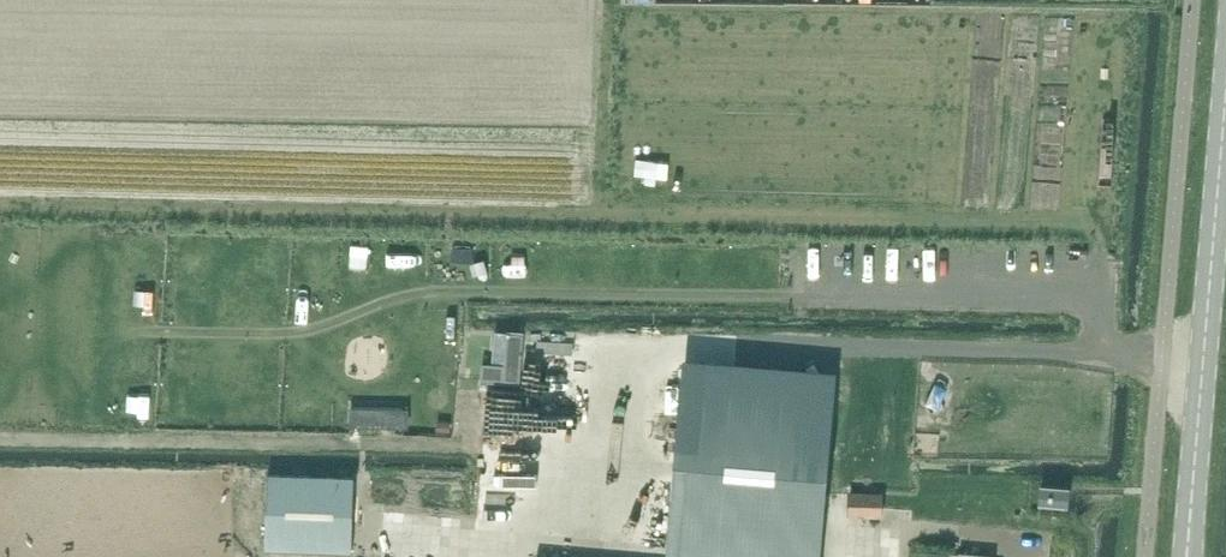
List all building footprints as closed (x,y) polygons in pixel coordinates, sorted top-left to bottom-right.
[(471,243),(451,243),(450,255),(471,255),(471,243)] [(838,361),(684,349),(668,542),(823,555),(838,361)] [(356,407),(356,425),(403,426),(403,408),(356,407)] [(439,421),(438,421),(438,429),(449,430),(450,421),(439,421)] [(268,472),(265,548),(325,550),(326,535),(353,536),(355,475),(268,472)] [(1069,504),(1070,487),(1041,486),(1039,503),(1069,504)] [(850,493),(850,512),(867,512),(867,508),(879,508),(879,493),(850,493)]
